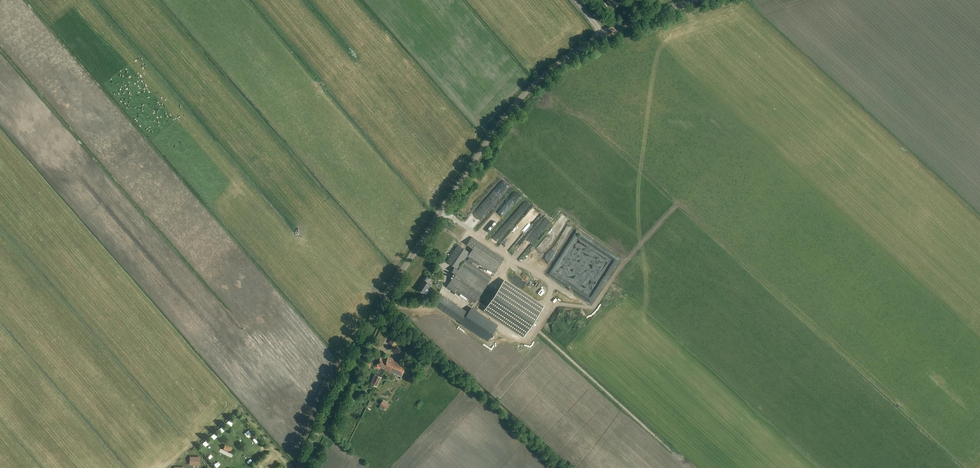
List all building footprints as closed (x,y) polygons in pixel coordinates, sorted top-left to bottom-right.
[(506,208),(510,213),(518,206),(515,202),(506,208)] [(511,229),(515,232),(530,215),(525,210),(504,232),(506,234),(511,229)] [(555,219),(539,242),(546,247),(562,224),(555,219)] [(471,233),(475,238),(485,229),(480,224),(471,233)] [(446,261),(455,267),(452,271),(455,273),(446,287),(454,292),(454,291),(459,294),(460,292),(475,302),(492,277),(471,263),(474,260),(494,273),(504,258),(472,237),(467,244),(473,248),(470,252),(458,244),(446,261)] [(516,254),(523,243),(519,241),(512,251),(516,254)] [(428,289),(431,284),(426,281),(429,277),(425,274),(422,280),(423,280),(417,289),(424,293),(427,288),(428,289)] [(522,336),(543,306),(505,279),(484,310),(522,336)] [(461,322),(460,323),(487,340),(498,324),(471,307),(468,311),(442,294),(435,304),(461,322)] [(456,319),(433,307),(431,311),(434,312),(433,314),(454,324),(456,319)] [(396,346),(400,338),(393,334),(389,342),(396,346)] [(391,362),(393,358),(388,356),(386,360),(380,358),(377,364),(383,367),(382,368),(384,369),(388,361),(391,362)] [(388,361),(384,369),(401,376),(406,364),(393,358),(391,362),(388,361)] [(393,378),(394,375),(388,373),(389,371),(370,364),(368,370),(393,378)] [(377,386),(382,377),(375,374),(370,383),(377,386)] [(386,408),(389,404),(383,400),(380,404),(386,408)] [(341,412),(345,414),(349,406),(346,404),(347,404),(345,403),(341,412)]
